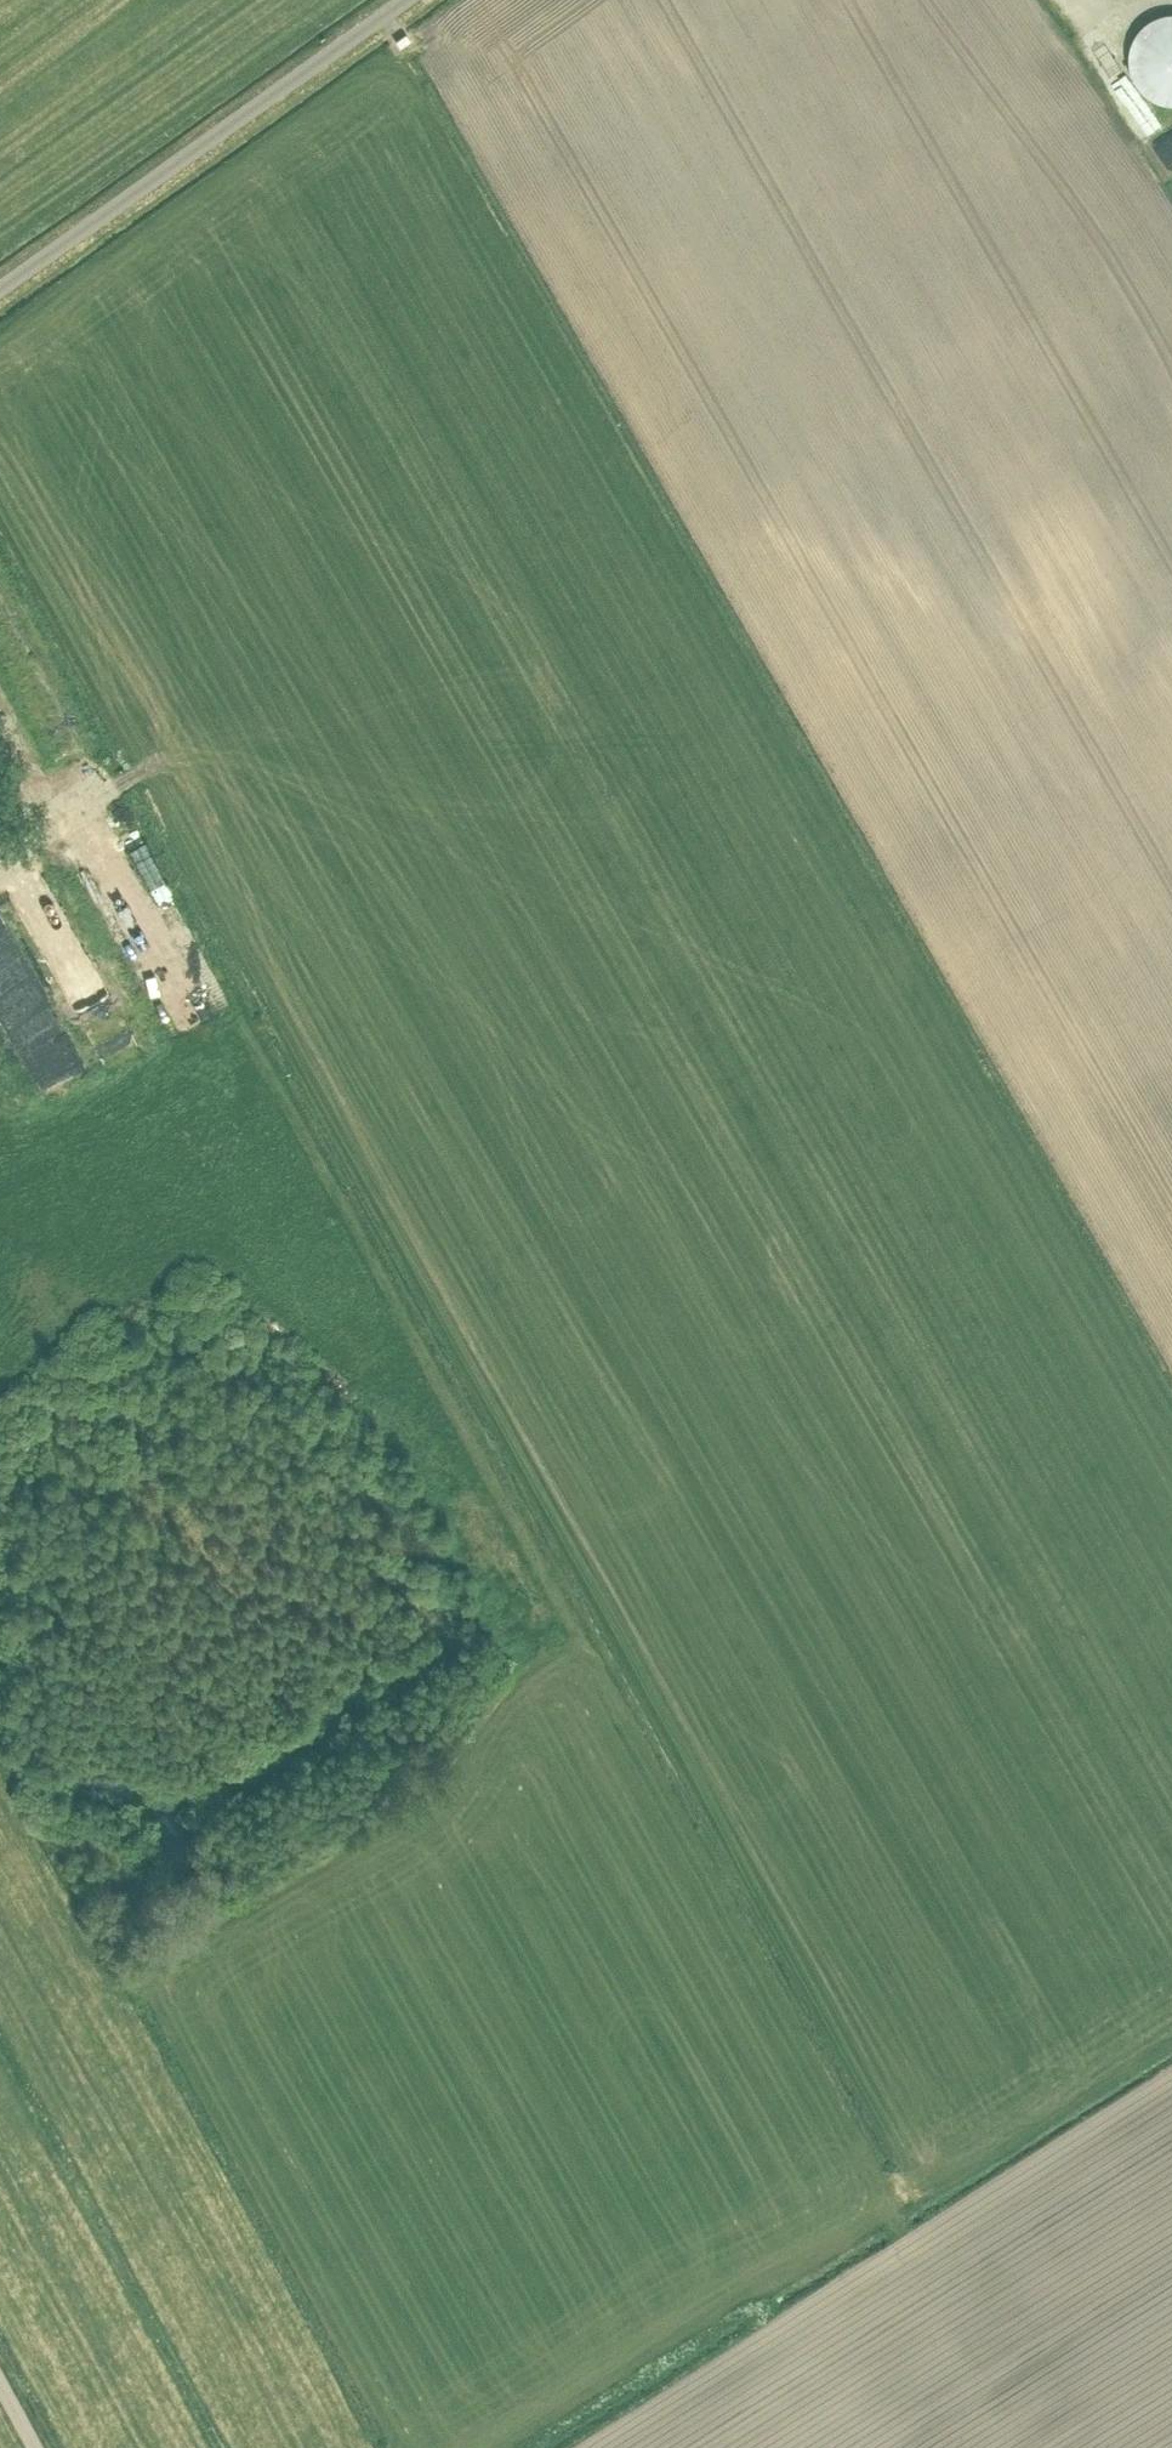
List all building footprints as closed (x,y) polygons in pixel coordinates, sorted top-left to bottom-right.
[(1171,13),(1165,15),(1159,16),(1154,19),(1149,22),(1144,26),(1140,31),(1136,36),(1133,41),(1131,47),(1130,53),(1130,59),(1130,66),(1131,72),(1133,77),(1136,83),(1140,88),(1144,93),(1148,97),(1154,100),(1159,103),(1165,104),(1171,106),(1171,13)] [(410,41),(405,34),(395,41),(400,48),(410,41)] [(1162,149),(1171,165),(1171,143),(1162,149)] [(174,1013),(192,1041),(224,1020),(207,993),(174,1013)] [(0,1090),(0,1119),(12,1116),(6,1088),(0,1090)]
